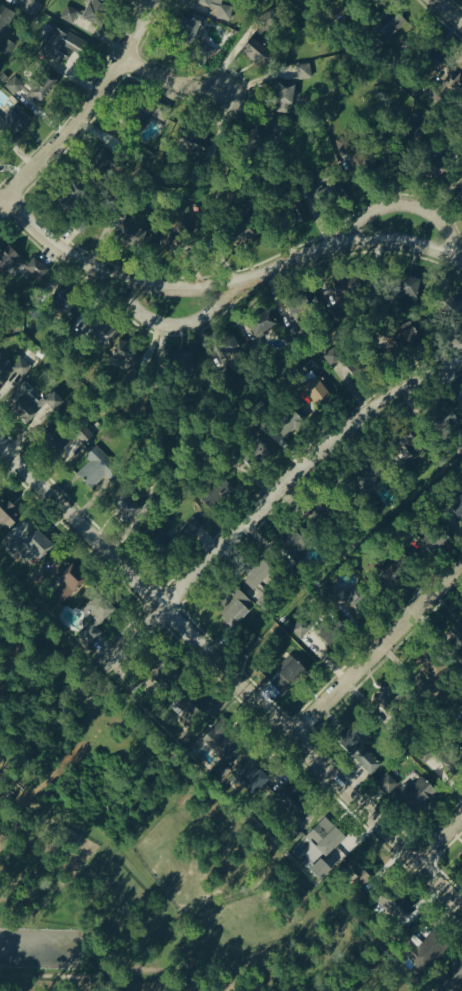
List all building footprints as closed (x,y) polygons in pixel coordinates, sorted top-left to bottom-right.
[(30,2),(24,12),(37,20),(45,6),(33,0),(27,0),(30,2)] [(109,13),(93,0),(89,0),(78,13),(96,28),(109,13)] [(14,15),(0,6),(0,37),(14,15)] [(75,25),(80,11),(67,7),(62,21),(75,25)] [(264,34),(279,20),(267,8),(252,22),(264,34)] [(200,24),(182,14),(170,37),(188,47),(200,24)] [(196,41),(209,21),(198,14),(185,34),(196,41)] [(412,29),(397,14),(373,38),(388,54),(412,29)] [(42,56),(64,69),(80,43),(58,29),(42,56)] [(239,52),(265,72),(276,58),(251,38),(239,52)] [(414,65),(438,71),(442,54),(418,48),(414,65)] [(56,80),(36,66),(27,80),(16,73),(5,89),(35,110),(56,80)] [(457,75),(445,89),(459,102),(461,99),(461,92),(460,90),(461,88),(461,79),(457,75)] [(9,140),(29,119),(17,108),(3,122),(0,119),(0,132),(9,140)] [(173,152),(200,162),(205,148),(179,138),(173,152)] [(103,148),(81,167),(98,188),(120,169),(103,148)] [(53,196),(65,213),(84,199),(73,183),(53,196)] [(300,221),(291,203),(284,206),(292,224),(300,221)] [(137,252),(145,232),(122,223),(114,244),(137,252)] [(33,260),(27,266),(8,248),(0,257),(0,279),(8,287),(17,278),(29,288),(44,271),(33,260)] [(355,276),(337,281),(342,299),(360,294),(355,276)] [(419,281),(398,276),(392,295),(414,301),(419,281)] [(29,309),(41,320),(55,305),(62,312),(73,301),(54,282),(29,309)] [(454,324),(461,313),(461,304),(443,291),(431,307),(454,324)] [(284,301),(292,321),(310,313),(303,294),(284,301)] [(276,326),(268,310),(246,322),(254,337),(276,326)] [(103,348),(116,332),(101,320),(88,336),(103,348)] [(240,351),(232,335),(211,346),(219,362),(240,351)] [(125,366),(134,352),(119,343),(111,358),(125,366)] [(0,355),(0,385),(15,370),(0,355)] [(176,374),(191,374),(191,358),(176,358),(176,374)] [(362,363),(349,375),(360,386),(373,374),(362,363)] [(337,398),(320,377),(306,389),(322,409),(337,398)] [(34,433),(62,404),(44,386),(16,415),(34,433)] [(438,432),(455,424),(448,410),(431,418),(438,432)] [(59,462),(90,434),(80,424),(64,438),(52,425),(37,438),(59,462)] [(415,441),(406,429),(391,439),(400,452),(415,441)] [(249,471),(273,454),(260,435),(236,451),(249,471)] [(88,465),(77,472),(89,491),(115,475),(98,448),(83,457),(88,465)] [(366,489),(384,471),(371,458),(353,476),(366,489)] [(194,495),(207,508),(227,488),(214,475),(194,495)] [(208,502),(222,511),(236,491),(223,482),(208,502)] [(108,507),(125,524),(140,510),(123,492),(108,507)] [(447,506),(461,523),(461,493),(447,506)] [(18,521),(6,499),(0,502),(0,531),(18,521)] [(328,519),(327,507),(314,509),(315,521),(328,519)] [(203,530),(192,519),(168,543),(179,554),(203,530)] [(417,545),(431,558),(449,539),(436,526),(417,545)] [(34,566),(52,547),(37,531),(18,550),(34,566)] [(142,542),(159,558),(170,548),(153,531),(142,542)] [(309,548),(298,532),(279,545),(290,561),(309,548)] [(415,568),(403,555),(381,576),(394,589),(415,568)] [(242,579),(254,591),(272,573),(260,561),(242,579)] [(279,573),(271,565),(254,581),(261,589),(279,573)] [(59,607),(86,582),(71,566),(58,578),(66,585),(51,599),(59,607)] [(216,618),(234,630),(252,603),(234,591),(216,618)] [(358,609),(369,618),(382,600),(370,591),(358,609)] [(81,609),(96,627),(114,612),(99,594),(81,609)] [(360,613),(363,608),(347,598),(344,604),(360,613)] [(316,638),(329,649),(342,632),(311,607),(291,633),(309,647),(316,638)] [(455,663),(461,653),(461,615),(451,631),(442,625),(429,644),(455,663)] [(403,667),(421,688),(438,673),(420,653),(403,667)] [(290,689),(306,676),(292,659),(276,672),(290,689)] [(376,700),(390,714),(406,698),(392,684),(376,700)] [(235,731),(222,718),(202,739),(214,752),(235,731)] [(337,744),(369,777),(380,766),(362,748),(371,739),(357,725),(337,744)] [(429,772),(441,763),(450,775),(461,766),(461,761),(441,734),(415,755),(429,772)] [(269,781),(249,761),(231,778),(252,798),(269,781)] [(436,793),(418,776),(395,799),(412,817),(436,793)] [(388,795),(397,786),(387,777),(379,786),(388,795)] [(305,838),(324,859),(344,840),(325,819),(305,838)] [(365,878),(352,862),(339,872),(353,888),(365,878)] [(380,904),(393,923),(403,917),(389,897),(380,904)] [(456,953),(444,934),(418,949),(423,958),(417,961),(423,971),(456,953)] [(454,966),(434,982),(441,990),(447,990),(461,978),(461,976),(454,966)]
